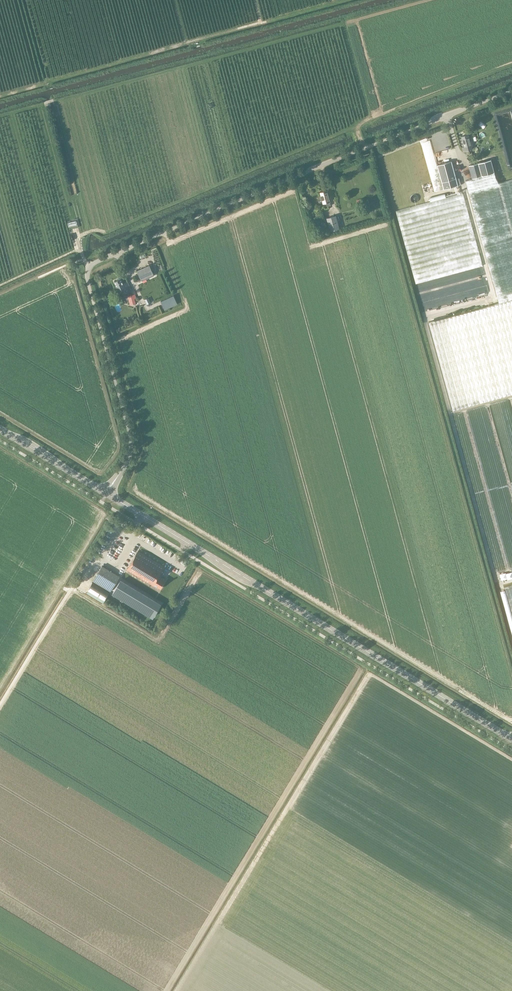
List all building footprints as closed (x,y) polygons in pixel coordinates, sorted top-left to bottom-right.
[(468,134),(461,136),(464,147),(462,147),(463,152),(472,149),(468,134)] [(442,189),(429,141),(421,143),(434,192),(442,189)] [(420,183),(425,181),(415,145),(401,149),(402,154),(392,157),(393,161),(384,163),(390,184),(392,183),(394,182),(395,185),(399,184),(399,185),(396,186),(397,188),(398,188),(398,190),(421,183),(420,183)] [(494,173),(490,159),(478,163),(468,165),(469,166),(472,178),(472,179),(465,181),(468,192),(484,247),(499,303),(511,299),(511,180),(499,183),(496,178),(494,173)] [(443,189),(458,185),(451,161),(437,165),(443,189)] [(326,206),(330,205),(329,201),(330,201),(327,191),(320,192),(323,203),(325,203),(326,206)] [(416,284),(482,266),(463,193),(396,211),(416,284)] [(330,231),(339,228),(336,215),(326,218),(330,231)] [(149,265),(137,270),(141,279),(153,274),(152,271),(149,265)] [(126,282),(123,283),(121,278),(114,281),(119,291),(121,290),(123,294),(130,291),(129,289),(130,288),(130,287),(129,287),(126,282)] [(177,304),(173,295),(161,301),(164,310),(177,304)] [(499,303),(428,322),(452,409),(511,393),(511,299),(499,303)] [(161,588),(166,580),(158,575),(164,566),(138,551),(127,569),(153,585),(154,584),(161,588)] [(110,591),(119,576),(102,565),(93,581),(110,591)] [(160,604),(121,580),(113,593),(153,617),(160,604)]
